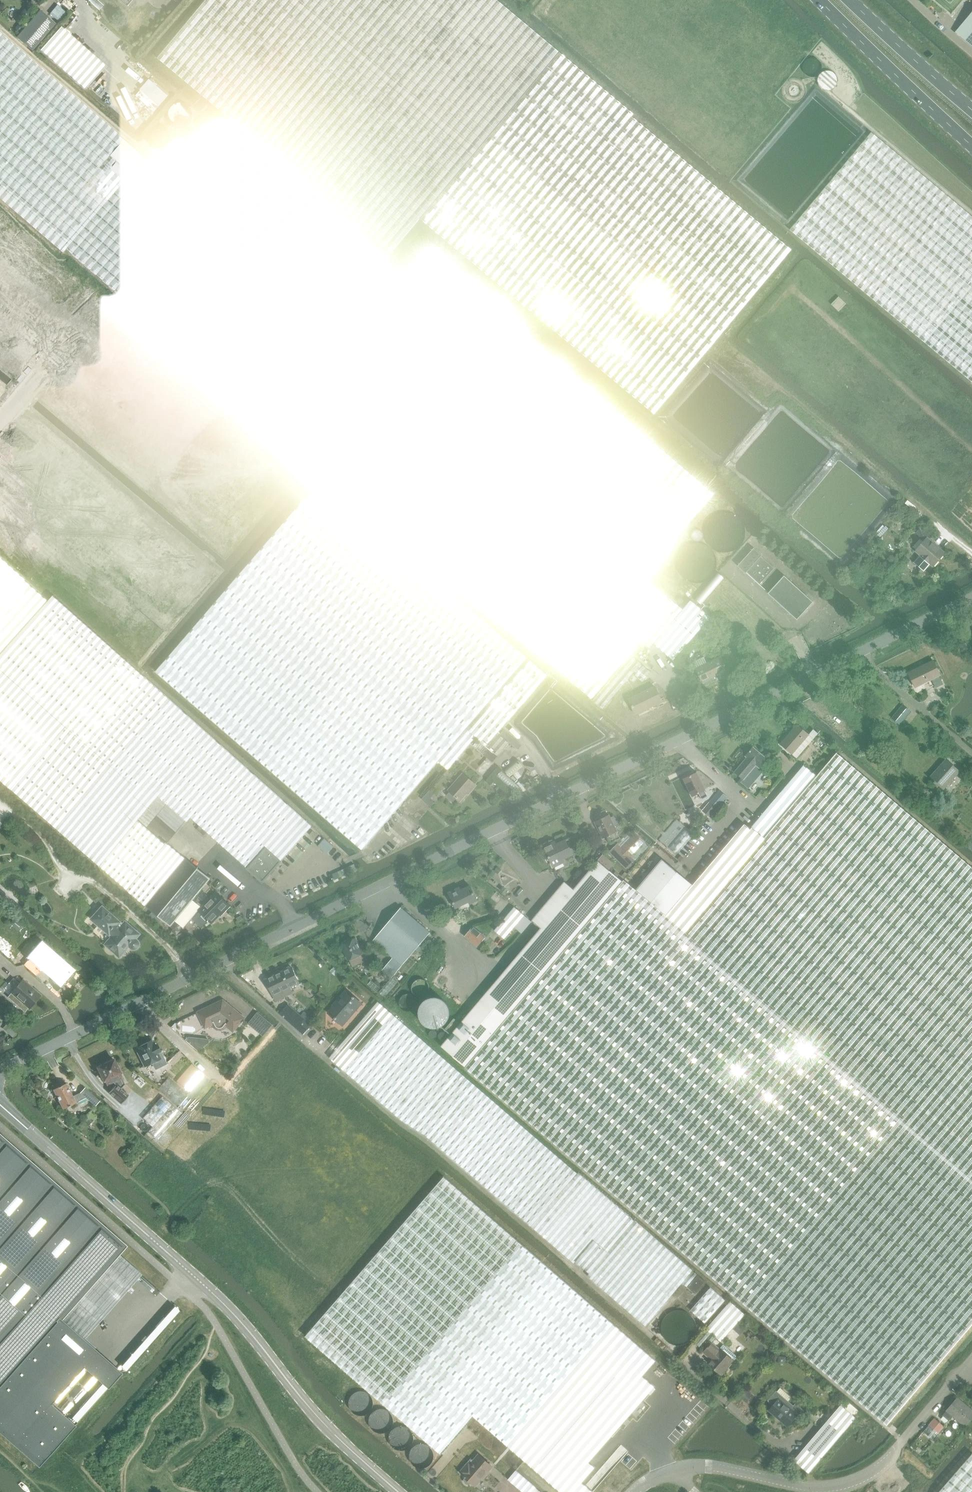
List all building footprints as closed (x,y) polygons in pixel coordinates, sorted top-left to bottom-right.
[(100,10),(104,5),(99,0),(89,0),(100,10)] [(328,199),(392,252),(420,219),(654,414),(791,249),(604,88),(500,0),(207,0),(158,59),(328,199)] [(57,5),(49,14),(58,21),(66,12),(57,5)] [(24,9),(20,14),(22,18),(28,20),(32,17),(28,10),(24,9)] [(20,32),(15,37),(32,51),(56,23),(39,10),(33,18),(30,21),(23,29),(20,32)] [(957,32),(971,45),(971,13),(957,32)] [(293,445),(334,396),(313,378),(354,330),(337,315),(378,267),(214,126),(169,178),(154,195),(141,184),(135,192),(102,164),(123,139),(0,33),(0,199),(61,252),(64,249),(293,445)] [(816,68),(816,65),(814,62),(813,61),(811,60),(808,60),(805,60),(804,61),(802,62),(801,65),(800,68),(801,71),(802,73),(805,75),(808,76),(811,75),(814,74),(816,71),(816,68)] [(834,82),(834,81),(833,79),(832,76),(830,75),(827,74),(824,74),(821,75),(819,78),(818,79),(818,81),(818,84),(820,87),(822,88),(825,89),(828,89),(831,88),(833,85),(833,84),(834,82)] [(150,79),(140,90),(159,106),(168,96),(150,79)] [(191,116),(191,113),(190,111),(189,108),(187,105),(184,103),(182,102),(180,101),(177,101),(173,101),(170,101),(167,103),(165,105),(163,107),(161,110),(160,113),(160,116),(160,119),(161,122),(162,125),(164,127),(166,129),(169,130),(172,131),(175,132),(177,132),(181,131),(183,130),(186,128),(188,125),(190,123),(191,120),(191,116)] [(790,230),(791,231),(875,301),(875,300),(971,381),(971,217),(871,133),(790,230)] [(169,178),(123,139),(102,164),(135,192),(141,184),(154,195),(169,178)] [(342,398),(299,448),(591,698),(645,636),(654,644),(683,609),(643,575),(714,494),(427,249),(317,377),(342,398)] [(839,296),(831,304),(839,311),(846,304),(839,296)] [(52,384),(47,390),(51,393),(55,387),(52,384)] [(157,676),(328,821),(365,852),(439,762),(449,770),(476,737),(487,746),(498,733),(546,674),(318,481),(157,676)] [(741,531),(741,528),(740,524),(738,522),(736,518),(734,517),(731,514),(728,513),(723,512),(720,512),(717,513),(714,514),(710,517),(708,520),(706,522),(704,526),(704,530),(704,533),(705,537),(706,540),(709,543),(711,545),(714,547),(718,549),(722,549),(725,549),(728,548),(732,547),(735,544),(738,541),(739,538),(741,535),(741,531)] [(259,547),(273,530),(265,523),(250,539),(259,547)] [(933,566),(945,553),(929,539),(933,535),(922,525),(916,532),(924,542),(915,551),(920,555),(914,563),(924,571),(930,564),(933,566)] [(712,563),(711,559),(710,556),(708,552),(706,550),(703,547),(700,546),(696,545),(693,545),(689,545),(685,547),(682,549),(680,550),(678,553),(677,557),(676,560),(676,563),(676,567),(677,571),(679,574),(682,576),(685,578),(688,580),(692,581),(695,581),(699,580),(702,579),(705,577),(707,575),(709,572),(710,569),(711,566),(712,563)] [(774,568),(761,556),(762,555),(754,548),(738,566),(746,573),(746,572),(760,585),(774,568)] [(1,654),(0,655),(0,779),(128,890),(127,890),(133,895),(145,905),(185,857),(167,842),(165,844),(138,820),(159,796),(188,821),(191,817),(263,881),(312,826),(140,672),(54,595),(50,600),(49,601),(0,558),(0,653),(1,654)] [(797,620),(813,602),(784,576),(768,594),(797,620)] [(683,609),(654,644),(673,660),(711,617),(691,600),(683,609)] [(631,655),(593,700),(603,709),(633,673),(641,664),(631,655)] [(944,685),(939,675),(940,675),(933,661),(908,673),(915,687),(931,679),(936,688),(944,685)] [(641,664),(633,673),(643,681),(651,672),(641,664)] [(910,712),(902,706),(892,718),(900,725),(910,712)] [(809,735),(797,725),(781,744),(793,754),(809,735)] [(509,743),(498,733),(487,746),(498,756),(509,743)] [(941,735),(935,742),(942,748),(948,740),(941,735)] [(747,758),(734,772),(743,780),(741,782),(749,789),(764,771),(760,768),(767,760),(753,747),(745,756),(747,758)] [(497,756),(488,748),(483,754),(493,763),(497,756)] [(836,752),(816,775),(803,765),(751,827),(749,829),(743,824),(693,885),(662,859),(636,890),(971,1176),(971,867),(836,752)] [(959,773),(950,766),(951,764),(946,759),(929,778),(944,790),(959,773)] [(539,776),(537,772),(518,783),(520,787),(539,776)] [(450,791),(446,795),(454,801),(457,797),(461,801),(476,784),(464,773),(449,791),(450,791)] [(708,797),(705,790),(697,773),(684,779),(692,797),(698,794),(702,800),(708,797)] [(704,810),(711,816),(716,809),(717,809),(727,797),(719,790),(709,803),(710,803),(704,810)] [(617,823),(614,818),(610,819),(609,817),(595,823),(603,840),(608,837),(611,844),(620,839),(613,825),(617,823)] [(695,834),(685,826),(667,847),(677,855),(695,834)] [(649,847),(634,833),(620,847),(616,843),(608,851),(626,868),(634,860),(635,862),(649,847)] [(325,838),(318,846),(327,854),(334,846),(325,838)] [(548,861),(550,860),(553,867),(564,862),(562,859),(572,854),(565,840),(556,845),(554,842),(544,847),(547,855),(546,855),(548,861)] [(603,854),(598,861),(609,870),(614,863),(603,854)] [(146,905),(171,926),(193,900),(211,878),(186,858),(146,905)] [(542,929),(495,982),(441,1047),(465,1068),(886,1425),(971,1323),(971,1176),(636,890),(624,880),(623,882),(609,870),(598,861),(574,889),(564,882),(532,920),(542,929)] [(478,900),(471,886),(461,891),(460,888),(449,893),(453,901),(451,902),(454,907),(455,906),(456,908),(469,901),(470,904),(478,900)] [(206,904),(199,910),(212,923),(220,915),(219,915),(229,905),(217,893),(211,899),(202,891),(195,899),(198,902),(200,900),(206,904)] [(201,907),(193,900),(171,926),(174,929),(175,929),(176,927),(177,927),(179,925),(183,928),(201,907)] [(138,941),(135,938),(138,934),(123,921),(122,922),(102,905),(90,919),(110,936),(105,942),(120,955),(126,949),(124,947),(127,944),(131,948),(134,949),(136,949),(138,948),(140,945),(139,943),(138,941)] [(515,907),(495,930),(505,939),(515,927),(525,915),(515,907)] [(430,933),(401,908),(372,941),(392,958),(381,971),(391,978),(401,966),(402,965),(430,933)] [(174,929),(172,931),(176,935),(177,935),(181,930),(177,927),(176,927),(175,929),(174,929)] [(473,927),(464,937),(477,948),(486,938),(473,927)] [(36,933),(32,938),(38,944),(43,939),(36,933)] [(352,968),(369,959),(363,946),(358,948),(353,938),(348,941),(345,940),(342,942),(341,944),(340,945),(352,968)] [(35,975),(42,967),(53,976),(52,978),(51,979),(51,980),(52,982),(53,982),(55,983),(56,982),(57,982),(58,981),(59,982),(70,969),(41,944),(23,964),(35,975)] [(285,971),(267,979),(271,987),(269,988),(272,994),(274,994),(277,999),(293,992),(290,987),(301,982),(294,967),(292,968),(291,966),(284,969),(285,971)] [(9,995),(7,997),(25,1012),(28,1008),(29,1009),(40,995),(33,988),(32,990),(21,981),(19,983),(13,977),(8,983),(14,989),(10,993),(9,995)] [(392,977),(379,992),(384,996),(396,981),(392,977)] [(371,980),(368,984),(377,992),(380,988),(371,980)] [(343,1026),(362,1005),(346,991),(336,1003),(338,1004),(329,1013),(343,1026)] [(213,1024),(215,1028),(218,1029),(221,1030),(224,1029),(227,1026),(234,1032),(245,1018),(223,1000),(198,1012),(205,1028),(213,1024)] [(378,1002),(329,1058),(344,1071),(393,1015),(378,1002)] [(280,1014),(302,1033),(310,1024),(307,1021),(288,1005),(280,1014)] [(274,1024),(258,1011),(248,1023),(264,1036),(274,1024)] [(695,1293),(705,1281),(578,1173),(577,1174),(485,1095),(393,1015),(344,1071),(402,1121),(425,1136),(573,1264),(575,1262),(589,1273),(587,1276),(645,1326),(682,1283),(687,1287),(695,1293)] [(459,1022),(454,1018),(444,1030),(449,1034),(459,1022)] [(10,1027),(6,1031),(14,1038),(18,1036),(18,1034),(10,1027)] [(166,1063),(156,1044),(153,1045),(151,1041),(136,1048),(144,1065),(152,1062),(156,1069),(166,1063)] [(115,1057),(97,1066),(104,1081),(105,1081),(107,1085),(115,1081),(122,1085),(125,1082),(121,1072),(122,1072),(115,1057)] [(176,1081),(179,1083),(188,1091),(202,1075),(191,1064),(176,1081)] [(188,1094),(168,1076),(157,1090),(177,1106),(188,1094)] [(100,1101),(85,1088),(80,1092),(72,1096),(66,1083),(53,1089),(63,1109),(86,1098),(95,1106),(100,1101)] [(108,1092),(121,1103),(129,1094),(116,1083),(108,1092)] [(181,1113),(162,1096),(142,1118),(152,1127),(148,1132),(157,1140),(181,1113)] [(60,1318),(118,1253),(124,1245),(0,1136),(0,1386),(60,1318)] [(306,1335),(359,1382),(440,1453),(473,1415),(562,1491),(594,1491),(582,1482),(595,1467),(589,1461),(655,1386),(643,1375),(656,1360),(444,1176),(306,1335)] [(725,1300),(710,1287),(690,1311),(705,1323),(725,1300)] [(730,1301),(706,1329),(721,1342),(745,1314),(730,1301)] [(693,1330),(693,1327),(692,1324),(691,1322),(689,1319),(687,1318),(685,1316),(681,1315),(679,1315),(676,1315),(673,1316),(670,1317),(669,1318),(666,1321),(665,1323),(664,1326),(663,1328),(663,1331),(664,1335),(665,1337),(667,1340),(669,1342),(672,1343),(674,1344),(678,1345),(681,1345),(684,1344),(686,1343),(689,1340),(691,1338),(692,1335),(693,1333),(693,1330)] [(0,1386),(0,1432),(39,1466),(75,1425),(51,1403),(83,1366),(97,1350),(84,1339),(60,1318),(0,1386)] [(723,1344),(719,1349),(711,1342),(702,1352),(710,1359),(707,1363),(721,1376),(724,1373),(726,1373),(728,1370),(728,1368),(736,1359),(736,1356),(723,1344)] [(745,1387),(739,1395),(745,1401),(752,1393),(745,1387)] [(787,1426),(795,1417),(799,1421),(806,1412),(795,1403),(793,1405),(788,1401),(791,1397),(780,1388),(777,1391),(776,1390),(768,1400),(774,1406),(769,1411),(787,1426)] [(947,1411),(943,1415),(948,1420),(952,1416),(964,1425),(971,1416),(971,1412),(957,1399),(947,1411)] [(842,1406),(831,1418),(821,1410),(816,1417),(826,1425),(795,1461),(808,1473),(855,1418),(842,1406)] [(938,1434),(944,1426),(934,1418),(928,1425),(937,1433),(938,1434)] [(923,1431),(933,1439),(937,1433),(928,1425),(923,1431)] [(460,1473),(462,1474),(461,1475),(465,1478),(464,1480),(464,1482),(465,1484),(467,1484),(469,1484),(471,1483),(474,1486),(491,1467),(478,1455),(469,1466),(468,1464),(460,1473)] [(508,1479),(523,1491),(542,1491),(516,1470),(508,1479)]
